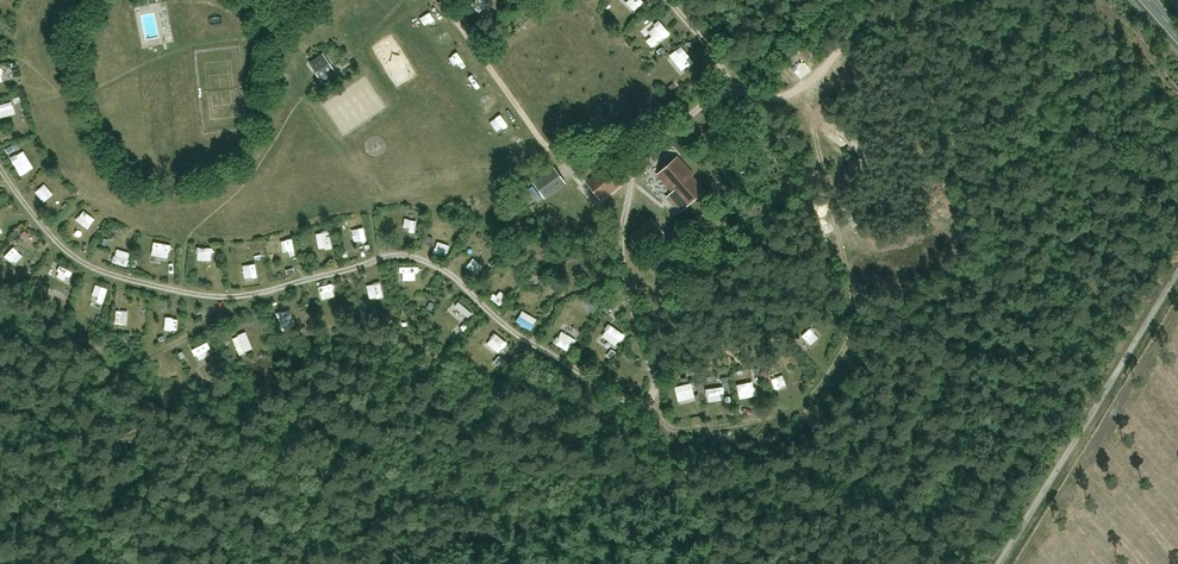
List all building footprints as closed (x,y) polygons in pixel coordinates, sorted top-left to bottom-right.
[(325,51),(309,62),(323,82),(339,71),(325,51)] [(0,106),(0,112),(1,114),(7,112),(9,117),(19,114),(15,102),(0,106)] [(26,151),(15,158),(21,169),(32,163),(26,151)] [(674,158),(652,178),(682,211),(704,191),(674,158)] [(603,166),(580,184),(596,204),(619,186),(603,166)] [(544,169),(527,186),(544,204),(561,187),(544,169)] [(48,203),(57,194),(48,184),(38,193),(48,203)] [(87,211),(80,221),(92,229),(99,219),(87,211)] [(646,218),(627,237),(638,248),(657,229),(646,218)] [(129,246),(134,231),(120,227),(115,242),(129,246)] [(24,241),(38,247),(41,240),(28,234),(24,241)] [(158,242),(155,257),(171,261),(175,246),(158,242)] [(201,261),(216,261),(216,248),(201,248),(201,261)] [(66,268),(61,281),(75,286),(80,273),(66,268)] [(95,302),(108,304),(111,288),(99,286),(95,302)] [(131,325),(132,311),(119,311),(119,325),(131,325)] [(248,349),(254,346),(249,334),(237,339),(244,356),(250,353),(248,349)] [(204,366),(216,361),(210,344),(197,349),(204,366)] [(175,393),(189,386),(182,372),(168,379),(175,393)]
